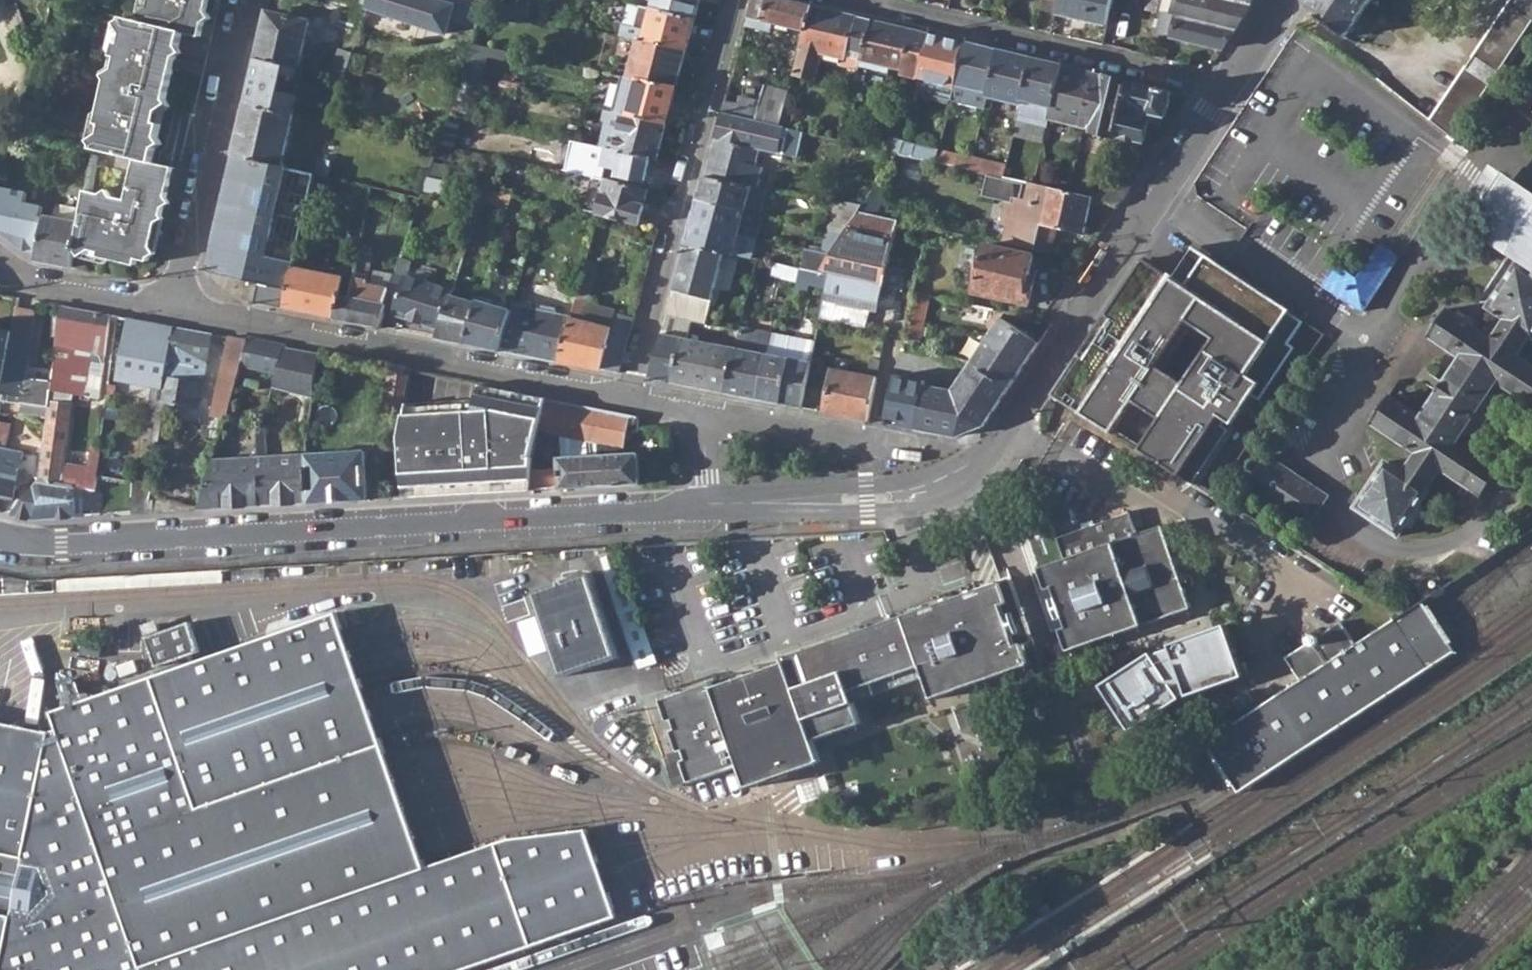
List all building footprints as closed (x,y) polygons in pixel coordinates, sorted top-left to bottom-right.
[(74,250),(77,250),(80,255),(87,251),(99,253),(98,257),(136,265),(138,259),(150,261),(151,257),(157,253),(153,246),(159,223),(165,218),(163,213),(174,166),(154,161),(156,146),(163,142),(159,136),(164,110),(171,106),(167,99),(182,33),(201,37),(204,23),(212,18),(209,14),(216,10),(218,0),(150,0),(149,8),(165,12),(162,26),(144,23),(141,38),(123,33),(120,42),(115,40),(112,54),(117,56),(114,70),(107,75),(111,80),(101,122),(105,123),(103,134),(121,139),(118,153),(138,158),(128,199),(85,189),(80,221),(74,250)] [(446,33),(451,20),(479,29),(487,7),(489,0),(456,0),(454,6),(435,0),(370,0),(368,6),(446,33)] [(500,10),(503,0),(489,0),(487,7),(500,10)] [(651,10),(694,19),(699,0),(654,0),(651,10)] [(804,32),(811,6),(786,0),(751,0),(744,27),(765,32),(767,23),(804,32)] [(1055,13),(1058,0),(1042,0),(1040,10),(1055,13)] [(1107,26),(1112,0),(1058,0),(1055,13),(1107,26)] [(1166,14),(1170,0),(1157,0),(1154,11),(1162,13),(1166,14)] [(1176,16),(1235,29),(1248,11),(1251,0),(1180,0),(1176,16)] [(1345,36),(1371,0),(1315,0),(1308,10),(1345,36)] [(1434,11),(1442,0),(1423,0),(1422,2),(1434,11)] [(1453,136),(1531,19),(1531,0),(1508,0),(1429,117),(1453,136)] [(793,76),(814,82),(822,53),(840,59),(841,54),(859,59),(868,20),(811,6),(804,32),(793,76)] [(637,39),(686,49),(694,19),(651,10),(644,8),(638,28),(620,23),(617,35),(637,39)] [(256,57),(298,66),(309,20),(267,10),(256,57)] [(1166,14),(1162,13),(1157,33),(1222,49),(1235,29),(1176,16),(1166,14)] [(898,74),(917,78),(927,34),(868,20),(859,59),(883,65),(899,69),(898,74)] [(917,78),(951,87),(952,83),(962,42),(927,34),(917,78)] [(636,79),(675,88),(686,49),(637,39),(628,77),(636,79)] [(962,42),(952,83),(951,87),(948,101),(982,108),(986,95),(986,92),(996,50),(962,42)] [(464,79),(478,83),(485,55),(502,59),(505,51),(475,44),(464,79)] [(330,74),(343,78),(352,52),(339,48),(330,74)] [(986,95),(1019,104),(1021,98),(1030,58),(996,50),(986,92),(986,95)] [(245,103),(270,109),(293,115),(301,83),(294,81),(298,66),(256,57),(245,103)] [(1061,66),(1030,58),(1021,98),(1019,104),(1017,113),(1048,120),(1049,118),(1052,105),(1061,66)] [(853,84),(882,91),(887,72),(881,70),(883,65),(859,59),(853,84)] [(1049,118),(1083,126),(1095,74),(1061,66),(1052,105),(1049,118)] [(1091,131),(1116,136),(1129,82),(1095,74),(1083,126),(1092,128),(1091,131)] [(620,114),(666,123),(675,88),(636,79),(628,77),(621,76),(612,111),(620,114)] [(1116,136),(1144,142),(1150,115),(1165,118),(1171,92),(1129,82),(1116,136)] [(763,87),(758,103),(754,122),(780,128),(784,112),(789,93),(763,87)] [(720,114),(754,122),(758,103),(738,98),(736,109),(722,106),(720,114)] [(281,166),(293,115),(270,109),(245,103),(233,155),(281,166)] [(650,158),(656,160),(666,123),(620,114),(612,111),(598,109),(589,144),(650,158)] [(780,128),(789,130),(793,114),(784,112),(780,128)] [(754,122),(720,114),(714,139),(704,177),(730,183),(758,189),(762,170),(755,169),(760,150),(798,159),(804,133),(789,130),(780,128),(754,122)] [(323,143),(315,174),(326,177),(334,145),(323,143)] [(616,174),(645,181),(650,158),(589,144),(587,152),(604,158),(602,164),(618,167),(616,174)] [(917,159),(933,163),(935,154),(906,147),(904,156),(906,156),(917,159)] [(933,163),(967,170),(970,159),(970,157),(936,149),(935,154),(933,163)] [(206,271),(261,284),(287,290),(290,267),(293,268),(315,174),(291,169),(281,166),(233,155),(206,271)] [(915,173),(917,159),(906,156),(902,170),(915,173)] [(1004,166),(970,159),(967,170),(984,174),(1002,178),(1004,168),(1004,166)] [(1002,178),(1014,181),(1016,170),(1004,168),(1002,178)] [(1520,260),(1521,259),(1512,253),(1531,225),(1531,188),(1504,169),(1483,198),(1490,203),(1494,208),(1498,217),(1499,227),(1494,242),(1520,260)] [(1025,200),(1018,199),(1022,183),(1014,181),(1002,178),(984,174),(979,195),(1007,202),(1002,225),(1008,226),(1004,244),(1048,254),(1052,235),(1046,234),(1048,227),(1053,229),(1082,235),(1090,198),(1029,184),(1025,200)] [(697,203),(745,213),(745,209),(756,213),(760,198),(776,202),(777,193),(758,189),(730,183),(704,177),(697,203)] [(597,213),(639,225),(648,190),(607,179),(597,213)] [(1101,200),(1119,205),(1130,188),(1105,182),(1101,200)] [(5,234),(23,250),(28,250),(38,205),(20,201),(22,191),(0,186),(0,231),(5,234)] [(691,224),(738,234),(745,213),(697,203),(691,224)] [(861,212),(897,220),(900,211),(867,203),(861,212)] [(831,231),(846,234),(861,212),(836,207),(831,231)] [(876,313),(882,286),(897,220),(861,212),(846,234),(832,254),(818,273),(828,275),(821,304),(876,313)] [(36,260),(71,266),(74,250),(80,221),(46,215),(36,260)] [(724,254),(761,262),(763,253),(743,248),(742,251),(735,249),(738,234),(691,224),(685,246),(724,254)] [(1309,324),(1158,224),(1047,400),(1141,459),(1202,497),(1309,324)] [(1502,313),(1508,318),(1494,338),(1488,333),(1448,306),(1430,333),(1462,355),(1421,415),(1390,393),(1372,421),(1416,451),(1403,471),(1387,459),(1355,505),(1403,537),(1434,492),(1431,490),(1445,470),(1480,495),(1498,467),(1458,439),(1498,380),(1531,402),(1531,362),(1518,353),(1531,334),(1531,225),(1512,253),(1521,259),(1520,260),(1490,305),(1502,313)] [(823,252),(832,254),(846,234),(831,231),(828,230),(823,252)] [(1326,284),(1365,310),(1402,254),(1385,243),(1362,277),(1341,263),(1326,284)] [(975,294),(1028,305),(1033,285),(1027,284),(1033,255),(984,244),(975,294)] [(724,254),(685,246),(671,300),(667,315),(692,320),(706,323),(724,254)] [(385,302),(389,290),(365,285),(371,254),(357,252),(351,280),(348,298),(338,295),(333,318),(378,326),(383,309),(386,303),(385,302)] [(257,303),(333,318),(338,295),(348,298),(351,280),(293,268),(290,267),(287,290),(261,284),(257,303)] [(383,309),(441,327),(448,301),(449,295),(393,279),(389,290),(385,302),(386,303),(383,309)] [(558,361),(599,368),(607,344),(625,349),(632,323),(614,318),(616,310),(586,303),(591,288),(581,286),(570,321),(558,361)] [(437,338),(464,343),(475,306),(448,301),(441,327),(437,338)] [(959,317),(987,321),(994,309),(963,302),(959,317)] [(464,343),(498,349),(508,310),(475,303),(475,306),(464,343)] [(73,394),(85,396),(85,383),(72,382),(73,367),(84,368),(86,351),(101,353),(107,352),(112,316),(62,306),(54,372),(52,383),(52,390),(73,394)] [(506,351),(558,361),(570,321),(554,316),(555,312),(539,306),(537,312),(520,306),(506,351)] [(24,402),(50,406),(52,390),(52,383),(25,379),(27,368),(34,311),(16,308),(12,332),(0,330),(0,383),(3,383),(0,393),(0,397),(24,402)] [(1502,313),(1488,333),(1494,338),(1508,318),(1502,313)] [(705,388),(727,393),(736,347),(688,338),(692,320),(667,315),(650,378),(705,388)] [(942,336),(939,351),(969,362),(1008,388),(1046,333),(1025,325),(1023,327),(1019,324),(1016,328),(1000,318),(976,354),(944,335),(942,336)] [(148,444),(165,445),(168,402),(173,327),(128,319),(116,381),(152,390),(148,444)] [(727,393),(759,399),(767,352),(771,332),(741,326),(736,347),(727,393)] [(173,327),(168,402),(199,409),(212,335),(173,327)] [(801,407),(814,342),(771,332),(767,352),(759,399),(801,407)] [(210,423),(224,426),(241,366),(248,342),(229,338),(210,423)] [(249,338),(248,342),(241,366),(278,374),(285,347),(286,345),(249,338)] [(895,363),(911,366),(915,348),(916,342),(900,338),(895,363)] [(619,372),(625,349),(607,344),(599,368),(619,372)] [(275,384),(315,394),(316,388),(320,354),(285,347),(278,374),(275,384)] [(982,426),(1008,388),(969,362),(939,351),(932,348),(928,351),(926,360),(948,368),(946,381),(956,386),(954,390),(926,384),(923,398),(913,395),(911,401),(890,397),(884,423),(955,437),(982,426)] [(25,379),(52,383),(54,372),(27,368),(25,379)] [(823,411),(868,420),(877,378),(833,369),(823,411)] [(387,406),(393,407),(406,409),(406,405),(407,374),(392,371),(387,406)] [(406,409),(402,498),(461,494),(532,490),(533,470),(534,453),(541,429),(549,399),(482,386),(479,400),(406,405),(406,409)] [(41,482),(63,485),(64,473),(73,394),(52,390),(50,406),(49,418),(41,482)] [(549,399),(541,429),(563,434),(578,437),(624,447),(632,415),(549,399)] [(49,418),(50,406),(24,402),(22,410),(19,409),(19,412),(49,418)] [(309,442),(315,443),(318,426),(311,425),(309,442)] [(258,458),(261,506),(309,503),(307,455),(267,457),(265,434),(257,434),(258,458)] [(564,458),(579,457),(578,437),(563,434),(564,458)] [(91,447),(88,476),(98,478),(101,448),(91,447)] [(23,454),(3,449),(0,448),(0,497),(13,499),(23,454)] [(307,455),(309,503),(368,500),(365,451),(307,455)] [(561,458),(562,489),(641,484),(640,454),(579,457),(564,458),(561,458)] [(1243,486),(1305,525),(1325,494),(1264,454),(1243,486)] [(261,506),(258,458),(215,461),(201,510),(261,506)] [(543,471),(533,470),(532,490),(543,489),(543,471)] [(88,476),(64,473),(63,485),(73,487),(79,488),(96,490),(98,478),(88,476)] [(74,516),(73,494),(73,487),(63,485),(41,482),(13,515),(31,518),(74,516)] [(154,499),(161,500),(162,487),(134,485),(132,496),(154,499)] [(1065,558),(1059,560),(1039,567),(1070,653),(1162,620),(1193,610),(1182,578),(1198,573),(1190,553),(1176,558),(1164,525),(1138,533),(1131,511),(1057,537),(1065,558)] [(594,573),(536,592),(564,675),(622,656),(594,573)] [(661,699),(691,783),(739,766),(747,788),(821,762),(814,740),(862,723),(854,702),(924,678),(931,699),(1030,665),(1022,643),(1016,645),(1013,636),(1019,634),(1012,612),(1006,615),(1002,605),(1008,603),(1001,581),(782,657),(784,662),(760,670),(763,678),(740,686),(737,678),(714,686),(712,681),(670,696),(661,699)] [(1425,602),(1357,647),(1341,623),(1284,660),(1300,684),(1210,743),(1217,753),(1230,773),(1236,782),(1243,793),(1458,651),(1446,633),(1433,614),(1425,602)] [(0,721),(0,969),(465,969),(622,916),(609,880),(606,870),(598,845),(593,828),(510,837),(429,865),(423,847),(413,818),(403,790),(394,761),(382,724),(373,696),(362,665),(352,637),(342,610),(51,711),(57,729),(49,731),(0,721)] [(156,667),(200,652),(189,622),(146,637),(156,667)] [(1154,663),(1103,696),(1136,747),(1188,710),(1248,689),(1228,634),(1154,663)] [(63,680),(71,703),(85,698),(76,675),(63,680)] [(966,763),(990,756),(976,707),(952,714),(966,763)] [(1051,956),(1055,962),(1072,952),(1089,941),(1085,935),(1051,956)]
